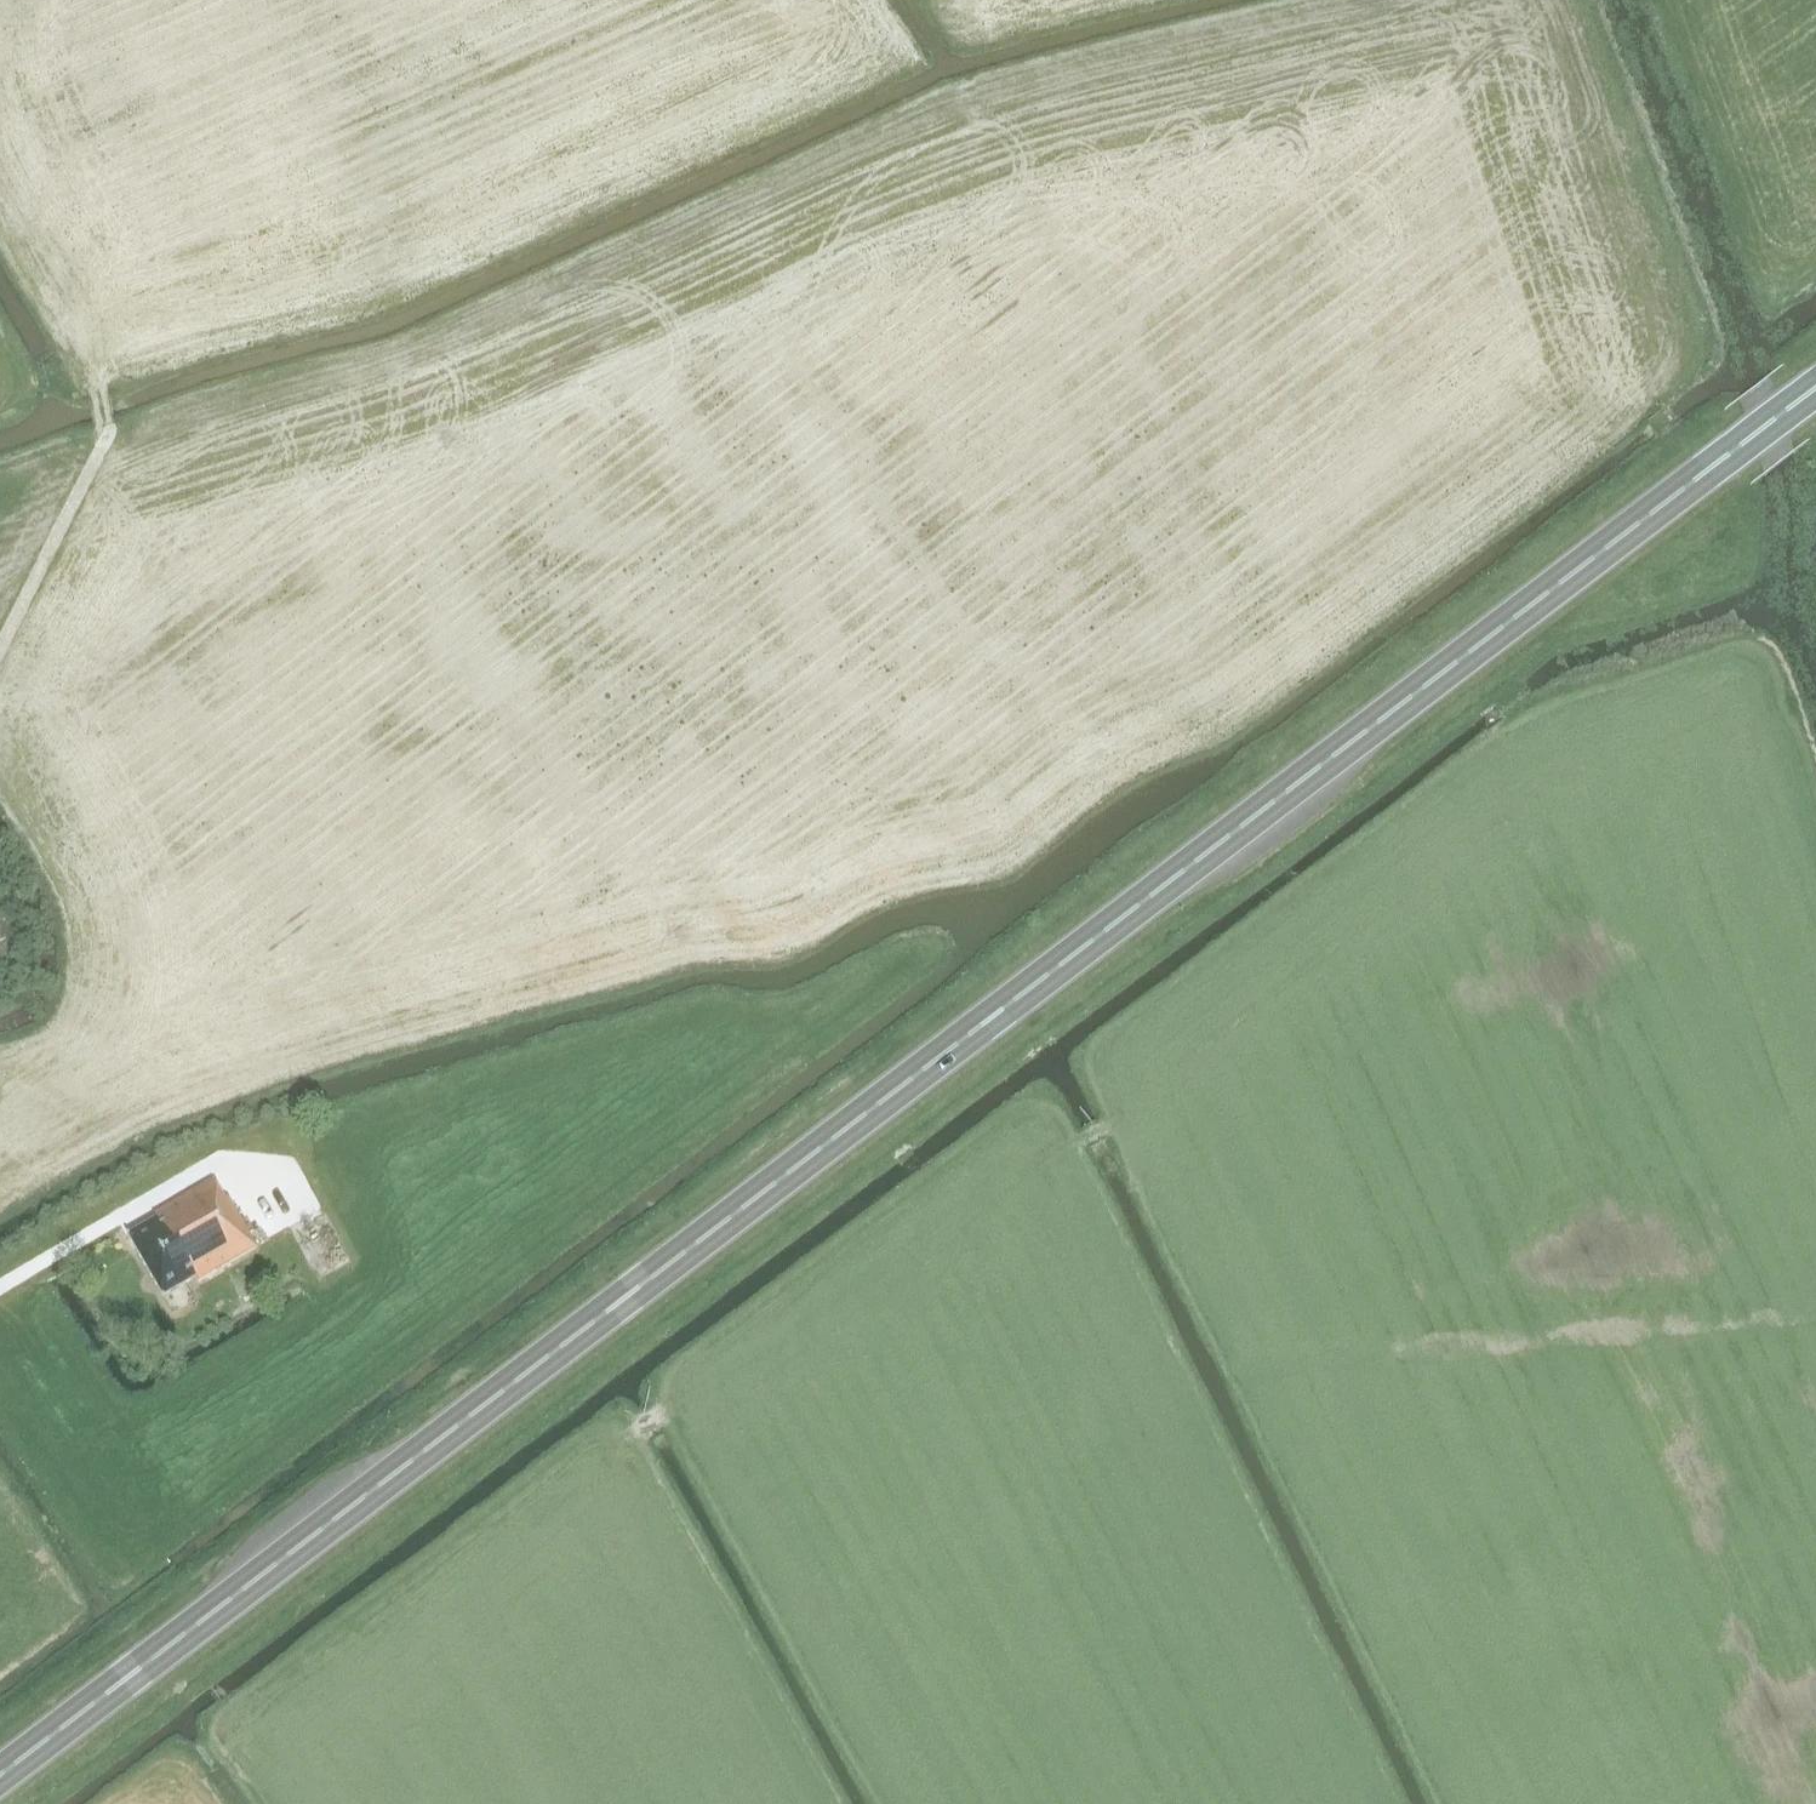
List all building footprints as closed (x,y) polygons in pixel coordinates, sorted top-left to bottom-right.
[(198,1283),(257,1249),(229,1200),(226,1202),(214,1182),(154,1216),(157,1220),(128,1236),(163,1298),(196,1279),(198,1283)]
